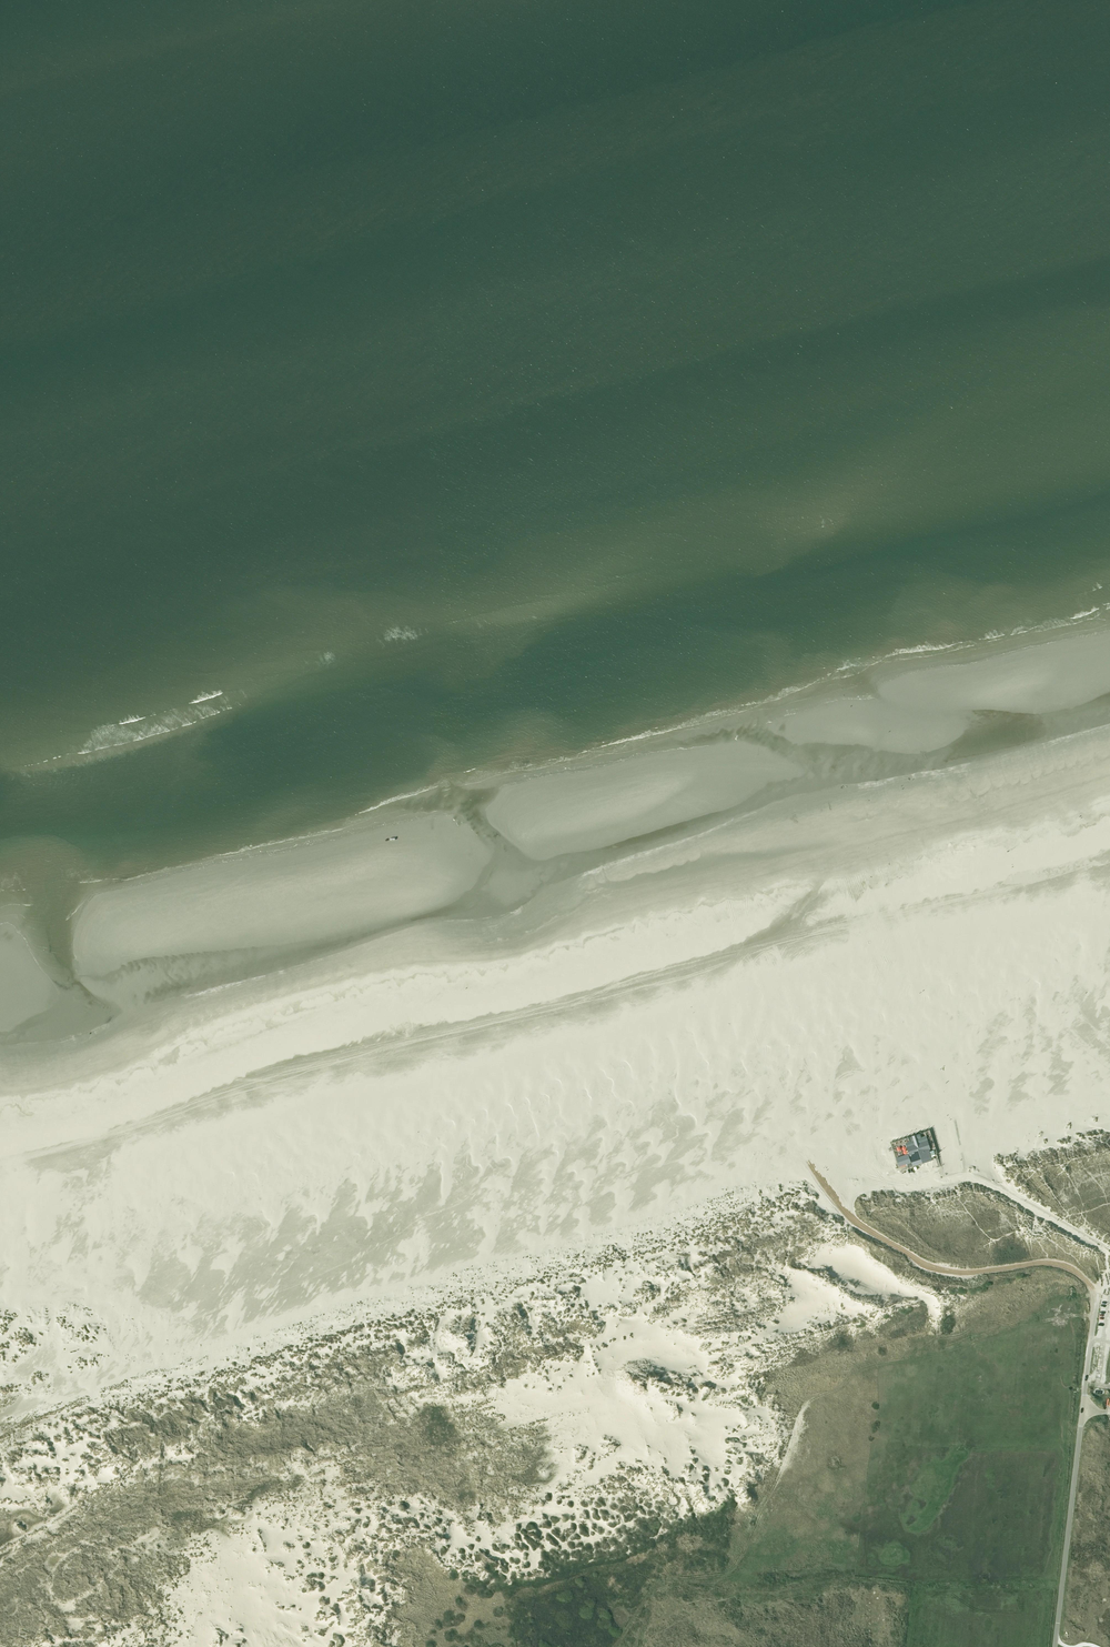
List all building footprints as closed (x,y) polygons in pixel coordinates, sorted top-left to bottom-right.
[(930,1149),(924,1132),(903,1139),(908,1154),(896,1158),(899,1166),(907,1164),(908,1168),(932,1160),(931,1156),(935,1154),(933,1151),(929,1152),(929,1149),(930,1149)]
